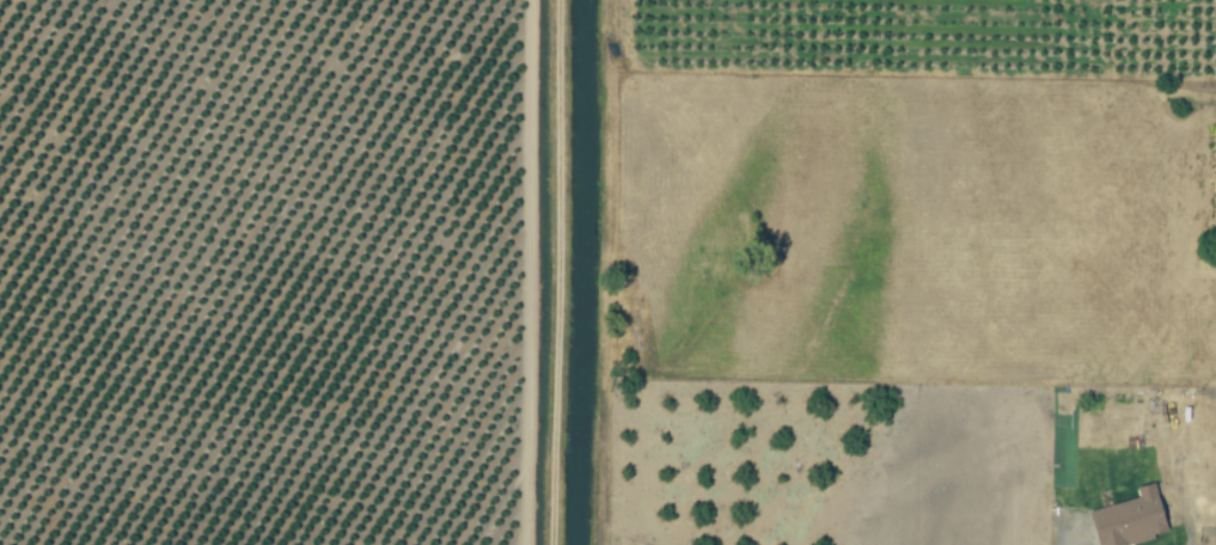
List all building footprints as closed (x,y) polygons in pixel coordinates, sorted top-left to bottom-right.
[(1088,512),(1097,544),(1128,544),(1168,534),(1154,483),(1137,488),(1139,498),(1088,512)]
